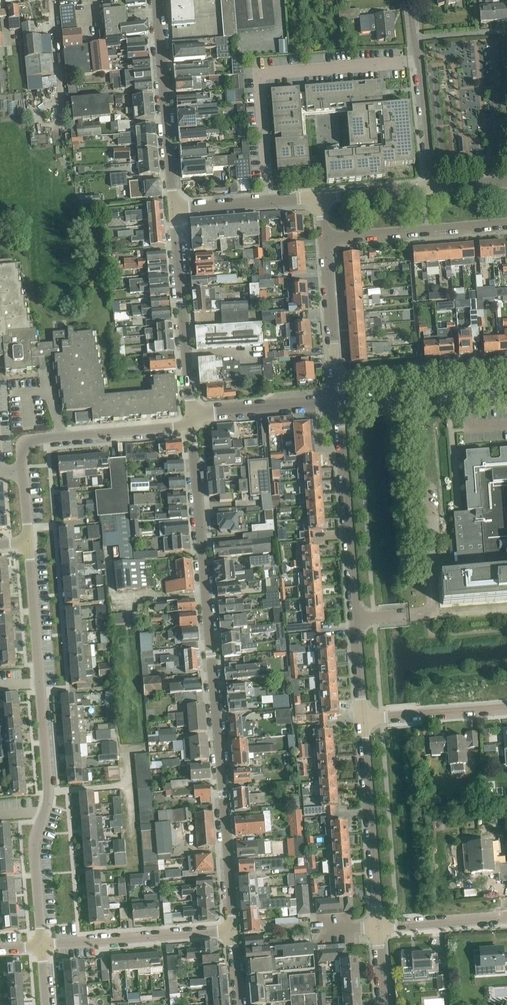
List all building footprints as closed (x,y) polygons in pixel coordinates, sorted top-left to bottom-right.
[(103,11),(128,8),(127,6),(145,4),(145,0),(102,0),(103,11)] [(196,25),(194,0),(170,0),(171,4),(172,26),(196,25)] [(234,0),(221,0),(224,38),(230,38),(237,37),(234,0)] [(237,31),(275,27),(272,0),(234,0),(237,31)] [(463,6),(462,0),(437,0),(438,9),(463,6)] [(494,22),(506,21),(506,13),(506,6),(499,7),(499,1),(493,2),(493,7),(494,22)] [(80,30),(76,31),(73,5),(59,7),(62,32),(63,48),(66,77),(71,76),(75,76),(94,74),(109,73),(108,63),(107,49),(106,39),(105,31),(99,32),(99,44),(90,45),(82,46),(80,30)] [(8,19),(9,30),(20,29),(18,6),(8,7),(9,18),(8,19)] [(494,22),(493,7),(480,8),(481,23),(494,22)] [(128,9),(128,8),(103,11),(105,31),(106,39),(145,34),(148,34),(147,22),(126,25),(125,10),(128,9)] [(349,10),(338,11),(339,20),(360,19),(361,34),(370,33),(377,32),(378,41),(385,40),(386,41),(388,41),(387,40),(394,39),(393,29),(390,29),(389,23),(392,23),(391,14),(360,17),(359,9),(349,10)] [(27,77),(53,75),(50,35),(35,37),(33,23),(22,24),(27,77)] [(145,40),(145,34),(106,39),(107,49),(120,48),(120,43),(126,42),(127,52),(149,51),(148,40),(145,40)] [(225,48),(224,38),(172,42),(174,62),(205,60),(204,49),(219,48),(225,48)] [(224,38),(225,48),(219,48),(220,59),(232,58),(230,38),(224,38)] [(149,59),(149,51),(127,52),(127,60),(132,60),(149,59)] [(242,57),(232,58),(232,62),(232,69),(233,76),(235,75),(243,75),(242,57)] [(120,62),(108,63),(109,73),(140,69),(150,69),(149,59),(132,60),(132,65),(121,66),(120,62)] [(193,67),(174,68),(176,78),(175,78),(175,80),(196,78),(209,77),(214,77),(213,63),(208,63),(203,64),(193,64),(193,67)] [(113,79),(113,84),(151,80),(150,70),(140,71),(126,72),(127,77),(113,79)] [(235,75),(233,76),(234,90),(244,89),(243,75),(235,75)] [(71,76),(66,77),(67,86),(68,86),(76,85),(75,76),(71,76)] [(196,78),(175,80),(176,92),(186,92),(201,90),(201,85),(197,85),(196,78)] [(151,80),(113,84),(113,90),(134,88),(134,93),(152,91),(151,80)] [(305,88),(307,113),(368,108),(366,83),(305,88)] [(76,85),(68,86),(69,99),(78,98),(76,85)] [(274,126),(274,136),(291,134),(291,136),(299,136),(299,134),(303,133),(299,88),(276,90),(277,97),(271,98),(273,114),(276,114),(277,126),(274,126)] [(176,96),(177,107),(197,105),(197,101),(209,100),(209,94),(176,96)] [(131,109),(153,107),(152,95),(132,97),(133,104),(131,104),(131,108),(131,109)] [(71,100),(72,111),(73,121),(110,118),(109,105),(113,105),(113,96),(71,100)] [(404,104),(381,106),(385,151),(324,155),(326,183),(336,183),(336,180),(348,179),(348,182),(363,180),(363,178),(375,177),(375,179),(385,179),(384,167),(409,165),(409,159),(414,158),(413,141),(410,141),(409,129),(412,128),(410,111),(405,111),(404,104)] [(131,109),(131,108),(125,109),(126,114),(133,114),(134,120),(154,119),(153,107),(131,109)] [(218,109),(177,112),(179,129),(196,128),(195,119),(218,118),(218,109)] [(368,115),(347,117),(348,126),(350,126),(351,138),(349,139),(349,148),(377,146),(374,110),(367,111),(368,115)] [(129,121),(119,122),(118,122),(118,131),(130,129),(129,121)] [(100,136),(99,123),(84,124),(85,138),(100,136)] [(85,138),(84,124),(77,125),(78,138),(85,138)] [(121,139),(156,136),(155,125),(135,126),(135,133),(134,133),(120,134),(120,135),(121,139)] [(216,128),(189,130),(179,131),(180,142),(206,140),(205,131),(208,131),(208,133),(216,132),(216,128)] [(156,136),(121,139),(118,140),(113,140),(108,140),(109,149),(114,149),(130,149),(137,150),(147,149),(157,148),(156,136)] [(307,138),(275,141),(277,167),(309,164),(307,138)] [(207,155),(206,144),(197,145),(197,147),(180,148),(181,160),(218,157),(217,152),(209,153),(209,155),(207,155)] [(130,149),(114,150),(115,158),(130,157),(130,149)] [(136,164),(158,162),(157,150),(135,152),(136,160),(138,160),(138,163),(136,163),(136,164)] [(234,156),(228,157),(228,167),(236,166),(237,180),(249,179),(247,155),(241,155),(234,156)] [(205,161),(181,163),(182,178),(213,175),(212,168),(228,167),(228,157),(206,159),(206,161),(205,161)] [(158,162),(136,164),(136,166),(139,166),(139,176),(159,174),(158,162)] [(145,198),(151,197),(161,196),(160,180),(129,182),(130,192),(144,191),(145,198)] [(95,196),(78,197),(79,207),(96,206),(95,196)] [(130,216),(162,214),(162,204),(147,205),(147,210),(137,211),(137,212),(130,213),(130,216)] [(280,212),(261,213),(261,216),(262,223),(262,226),(269,225),(269,220),(281,220),(280,212)] [(162,214),(130,216),(130,221),(137,221),(138,221),(148,220),(148,225),(163,223),(162,214)] [(241,221),(243,248),(259,247),(258,226),(257,216),(246,217),(247,221),(241,221)] [(243,248),(241,221),(235,222),(235,218),(225,219),(227,252),(244,250),(243,248)] [(288,235),(288,241),(297,240),(296,234),(302,234),(301,218),(283,219),(285,235),(288,235)] [(216,220),(215,224),(217,241),(221,241),(222,252),(227,252),(225,219),(216,220)] [(217,241),(215,224),(207,224),(205,220),(191,222),(193,252),(212,250),(211,241),(217,241)] [(163,223),(148,225),(149,231),(136,232),(136,237),(139,237),(164,235),(163,223)] [(269,228),(261,228),(262,242),(270,242),(269,228)] [(164,235),(139,237),(139,242),(150,241),(150,247),(165,245),(164,235)] [(491,242),(493,258),(505,257),(504,241),(491,242)] [(493,258),(491,242),(479,243),(480,259),(493,258)] [(461,245),(462,260),(469,260),(470,266),(475,265),(473,244),(461,245)] [(289,260),(304,259),(303,245),(288,246),(289,260)] [(462,260),(461,245),(449,246),(450,267),(455,267),(455,261),(462,260)] [(450,267),(449,246),(437,247),(438,262),(445,261),(446,267),(450,267)] [(437,247),(425,248),(427,269),(438,268),(438,262),(437,247)] [(427,269),(425,248),(413,249),(414,264),(421,263),(422,269),(427,269)] [(254,260),(262,260),(261,250),(253,251),(254,260)] [(145,259),(137,259),(127,260),(127,265),(166,261),(166,251),(147,253),(147,261),(146,262),(145,259)] [(344,266),(360,265),(359,258),(365,258),(365,253),(343,254),(344,266)] [(196,266),(230,264),(229,258),(219,259),(219,254),(195,255),(196,266)] [(289,260),(290,265),(284,266),(285,274),(305,273),(304,259),(289,260)] [(68,331),(68,332),(52,333),(53,343),(37,344),(37,343),(35,344),(35,339),(37,338),(36,330),(31,331),(30,323),(28,323),(28,318),(30,318),(30,317),(28,317),(27,310),(25,310),(25,305),(27,305),(27,304),(25,304),(24,297),(23,297),(22,292),(24,292),(24,291),(22,291),(22,284),(20,284),(20,279),(22,279),(21,278),(20,278),(19,265),(13,266),(12,260),(0,261),(0,369),(5,368),(5,371),(11,371),(12,373),(27,371),(27,370),(33,369),(32,367),(39,366),(40,368),(46,367),(45,357),(54,356),(55,364),(57,364),(58,378),(60,378),(61,392),(63,392),(64,405),(66,405),(66,412),(91,410),(92,422),(101,421),(100,419),(113,418),(113,420),(129,419),(128,417),(141,416),(141,418),(156,417),(156,415),(169,414),(169,416),(177,415),(176,397),(178,396),(177,382),(175,383),(174,376),(153,378),(154,387),(151,388),(152,392),(105,396),(104,380),(102,381),(101,367),(99,367),(98,353),(96,353),(95,339),(93,339),(92,332),(74,334),(74,331),(73,329),(71,328),(69,328),(68,329),(68,331)] [(262,260),(253,261),(253,270),(263,269),(262,260)] [(167,273),(166,261),(127,265),(127,269),(138,269),(138,270),(148,269),(148,275),(167,273)] [(230,264),(196,266),(197,276),(230,274),(230,264)] [(360,272),(360,265),(344,266),(345,278),(367,277),(366,272),(360,272)] [(168,275),(149,277),(149,282),(144,283),(144,280),(129,282),(130,289),(168,285),(168,275)] [(236,275),(216,276),(191,278),(191,288),(208,287),(207,281),(209,281),(209,282),(237,280),(236,275)] [(367,282),(367,277),(345,278),(346,290),(361,289),(361,282),(367,282)] [(260,289),(273,289),(273,286),(273,280),(259,281),(259,283),(260,289)] [(249,283),(251,299),(260,298),(260,292),(260,289),(259,283),(249,283)] [(294,298),(307,297),(306,284),(287,285),(288,292),(293,292),(294,298)] [(168,285),(130,289),(130,293),(149,292),(150,298),(169,296),(168,285)] [(495,290),(483,291),(483,288),(477,288),(477,299),(496,298),(495,290)] [(495,290),(496,298),(506,297),(506,288),(495,290)] [(193,303),(216,301),(215,296),(210,296),(209,289),(192,290),(193,303)] [(361,289),(346,290),(347,302),(368,301),(368,296),(362,296),(361,289)] [(441,300),(441,293),(429,293),(430,301),(441,300)] [(307,297),(294,298),(294,306),(289,307),(289,313),(308,312),(307,297)] [(132,311),(170,307),(170,298),(150,300),(151,304),(148,305),(148,306),(132,307),(132,311)] [(216,307),(216,301),(193,303),(193,313),(194,313),(195,327),(222,326),(222,320),(221,320),(221,319),(222,318),(221,311),(210,312),(210,308),(216,307)] [(369,306),(368,301),(347,302),(348,314),(363,313),(363,306),(369,306)] [(248,312),(248,302),(221,303),(222,313),(248,312)] [(170,307),(132,311),(133,318),(142,318),(141,315),(149,315),(149,312),(151,312),(152,321),(171,319),(170,307)] [(364,320),(363,313),(348,314),(349,326),(370,325),(374,325),(380,325),(380,319),(364,320)] [(472,354),(472,344),(471,334),(474,330),(478,329),(478,320),(478,317),(471,318),(471,326),(466,331),(458,332),(459,354),(472,354)] [(498,339),(499,352),(506,351),(506,320),(502,320),(503,328),(504,327),(505,333),(497,333),(498,339)] [(195,327),(197,350),(263,346),(263,347),(264,347),(262,323),(249,324),(222,326),(195,327)] [(297,338),(310,337),(309,323),(290,324),(291,339),(297,338)] [(157,329),(151,330),(145,330),(146,335),(150,335),(173,333),(172,324),(157,325),(157,329)] [(370,325),(349,326),(350,338),(365,337),(364,330),(370,330),(370,325)] [(122,328),(116,328),(117,338),(123,337),(127,337),(126,328),(122,328)] [(453,355),(451,336),(451,329),(447,329),(447,330),(437,331),(438,343),(439,356),(453,355)] [(173,333),(150,335),(151,340),(146,341),(147,345),(150,345),(158,344),(173,343),(173,333)] [(499,352),(498,339),(491,339),(490,334),(483,334),(485,353),(499,352)] [(310,337),(297,338),(297,345),(292,346),(292,352),(311,351),(310,337)] [(365,337),(350,338),(351,351),(383,348),(382,343),(372,344),(365,344),(365,337)] [(439,356),(438,343),(431,343),(430,337),(423,338),(425,357),(439,356)] [(173,343),(158,344),(150,345),(151,354),(156,354),(174,352),(173,343)] [(383,348),(351,351),(352,363),(367,361),(366,354),(372,354),(383,353),(383,348)] [(156,354),(151,354),(143,355),(144,372),(176,369),(174,352),(156,354)] [(301,366),(296,367),(296,374),(297,374),(298,382),(313,381),(312,365),(311,366),(310,358),(300,359),(301,366)] [(208,359),(198,360),(200,385),(242,382),(264,380),(265,380),(265,375),(264,366),(241,368),(241,362),(228,363),(221,364),(215,364),(215,359),(208,359)] [(266,380),(264,380),(264,382),(273,382),(272,367),(272,365),(271,365),(271,363),(273,362),(274,359),(272,359),(264,360),(264,366),(265,375),(266,380)] [(223,385),(216,386),(206,386),(207,398),(236,396),(235,391),(224,392),(223,385)] [(76,423),(91,422),(90,413),(75,414),(76,423)] [(280,420),(281,435),(283,453),(270,454),(271,460),(273,459),(283,459),(284,462),(294,461),(297,461),(296,457),(299,457),(299,456),(302,456),(305,455),(306,456),(311,456),(311,451),(315,451),(313,421),(298,422),(298,426),(294,426),(293,418),(280,420)] [(281,435),(280,420),(268,420),(268,430),(269,436),(281,435)] [(267,447),(266,436),(265,421),(257,421),(259,447),(267,447)] [(234,423),(218,425),(218,434),(212,435),(214,451),(242,448),(242,441),(233,441),(229,442),(228,436),(230,436),(230,435),(235,434),(234,423)] [(166,455),(172,454),(182,453),(181,440),(165,441),(166,446),(159,446),(160,453),(165,453),(166,455)] [(132,444),(125,444),(126,458),(126,462),(146,461),(146,454),(133,454),(132,444)] [(457,555),(458,564),(506,560),(506,528),(503,486),(506,486),(506,450),(499,451),(500,459),(498,461),(491,462),(489,460),(488,452),(466,453),(466,462),(464,464),(465,479),(467,479),(467,484),(465,485),(467,508),(467,512),(463,513),(465,544),(456,544),(457,555)] [(234,451),(224,452),(214,453),(215,467),(235,465),(234,451)] [(109,455),(95,456),(97,470),(109,469),(109,460),(109,455)] [(319,455),(311,456),(306,456),(305,455),(302,456),(299,456),(299,457),(299,462),(303,461),(304,469),(320,468),(319,455)] [(95,456),(83,457),(84,471),(97,470),(95,456)] [(84,471),(83,457),(70,458),(72,479),(78,479),(85,478),(84,471)] [(72,479),(70,458),(58,459),(59,473),(66,473),(67,480),(72,479)] [(109,460),(109,469),(111,490),(95,491),(96,517),(129,515),(126,462),(126,458),(109,460)] [(294,463),(294,461),(284,462),(283,459),(273,459),(274,471),(279,471),(293,470),(299,469),(299,463),(294,463)] [(268,460),(248,461),(249,480),(247,480),(248,493),(250,493),(251,496),(271,495),(268,460)] [(174,474),(184,473),(183,461),(173,462),(166,462),(167,472),(164,472),(164,470),(145,471),(145,475),(174,474)] [(208,483),(224,482),(223,474),(229,473),(228,468),(207,470),(208,483)] [(321,480),(320,468),(304,469),(305,481),(321,480)] [(175,490),(185,489),(184,477),(168,479),(168,484),(148,485),(148,491),(175,490)] [(148,478),(130,479),(131,492),(148,491),(148,485),(148,478)] [(321,480),(305,481),(306,494),(322,493),(321,480)] [(224,482),(208,483),(209,497),(219,496),(220,502),(232,501),(231,492),(225,492),(224,482)] [(270,485),(271,497),(286,496),(285,484),(270,485)] [(62,508),(76,506),(75,493),(61,494),(62,508)] [(168,494),(168,506),(186,504),(186,493),(176,494),(168,494)] [(323,505),(322,493),(306,494),(307,506),(323,505)] [(154,506),(154,495),(133,496),(134,507),(154,506)] [(280,506),(279,497),(271,498),(272,507),(280,506)] [(324,518),(323,505),(307,506),(308,519),(324,518)] [(77,520),(76,506),(62,508),(64,521),(77,520)] [(168,509),(168,506),(155,507),(156,515),(169,513),(169,520),(188,518),(187,507),(168,509)] [(138,521),(141,521),(140,508),(131,508),(132,522),(138,521)] [(238,528),(237,519),(236,509),(218,510),(219,517),(218,517),(219,527),(220,527),(220,532),(231,531),(231,533),(247,532),(247,527),(238,528)] [(252,534),(274,532),(273,511),(265,511),(266,525),(252,527),(252,534)] [(132,561),(129,516),(102,518),(105,547),(120,546),(121,562),(132,561)] [(324,518),(308,519),(303,519),(304,532),(299,532),(300,539),(313,538),(313,532),(325,531),(324,518)] [(160,537),(189,535),(188,523),(182,523),(182,521),(159,523),(160,537)] [(99,538),(98,526),(87,527),(88,539),(99,538)] [(81,533),(74,534),(73,528),(69,528),(59,529),(60,542),(74,541),(82,540),(81,533)] [(274,532),(252,534),(243,535),(243,542),(214,545),(213,545),(214,559),(215,559),(230,557),(271,553),(270,541),(276,541),(275,532),(274,532)] [(185,536),(183,536),(163,537),(163,539),(160,539),(161,553),(190,550),(189,537),(185,537),(185,536)] [(74,541),(60,542),(61,555),(75,553),(74,541)] [(303,561),(319,560),(318,547),(314,548),(314,541),(298,542),(298,549),(302,549),(303,561)] [(135,560),(160,559),(160,552),(134,553),(135,560)] [(75,553),(61,555),(63,567),(76,566),(84,566),(83,553),(75,553)] [(270,567),(269,557),(249,559),(250,569),(270,567)] [(153,559),(114,563),(116,591),(154,588),(153,578),(147,578),(146,569),(154,568),(153,559)] [(165,579),(166,584),(166,594),(194,592),(191,560),(176,561),(177,578),(165,579)] [(319,560),(303,561),(304,574),(320,573),(319,560)] [(234,572),(241,571),(242,571),(242,570),(245,570),(244,565),(234,566),(233,561),(215,563),(216,574),(234,572)] [(76,566),(63,567),(64,580),(77,578),(76,566)] [(242,576),(241,571),(234,572),(216,574),(217,584),(227,583),(242,582),(242,581),(245,581),(247,581),(246,575),(242,576)] [(441,576),(443,604),(506,599),(506,571),(441,576)] [(8,572),(0,573),(0,585),(9,585),(8,572)] [(321,585),(320,573),(304,574),(305,586),(321,585)] [(84,578),(77,578),(64,580),(65,592),(79,591),(78,587),(84,586),(84,578)] [(268,594),(281,593),(280,579),(267,580),(268,594)] [(246,583),(239,583),(217,585),(218,596),(242,594),(241,590),(246,589),(246,583)] [(0,585),(0,598),(10,597),(9,585),(0,585)] [(321,585),(305,586),(298,587),(299,600),(306,599),(322,598),(321,585)] [(79,591),(65,592),(66,604),(80,603),(79,591)] [(283,607),(281,593),(268,594),(269,609),(274,609),(283,607)] [(10,597),(0,598),(0,611),(11,610),(10,597)] [(322,598),(306,599),(307,612),(323,611),(322,598)] [(195,611),(195,600),(167,603),(155,604),(156,611),(167,610),(168,613),(185,612),(195,611)] [(219,614),(243,612),(252,611),(251,606),(243,606),(242,600),(218,603),(219,614)] [(105,605),(95,606),(96,619),(106,618),(105,605)] [(284,623),(283,607),(274,609),(276,624),(284,623)] [(67,622),(82,621),(81,608),(66,609),(67,622)] [(323,611),(307,612),(302,612),(303,624),(306,624),(307,631),(320,630),(320,623),(324,623),(323,611)] [(127,624),(126,613),(114,614),(115,625),(127,624)] [(180,627),(197,626),(196,613),(167,615),(168,620),(177,619),(177,617),(179,617),(180,627)] [(12,627),(11,615),(0,616),(0,628),(12,627)] [(249,615),(237,616),(220,618),(221,630),(238,628),(238,634),(243,634),(243,636),(274,633),(273,625),(257,627),(256,622),(249,623),(249,615)] [(82,621),(67,622),(68,635),(83,633),(82,621)] [(286,640),(284,623),(276,624),(277,641),(286,640)] [(12,627),(0,628),(0,641),(13,640),(12,627)] [(183,643),(198,642),(197,629),(168,632),(168,637),(182,636),(183,643)] [(88,633),(83,633),(68,635),(69,647),(84,646),(83,641),(88,641),(88,633)] [(141,652),(153,651),(152,633),(139,634),(141,652)] [(314,653),(334,651),(333,638),(321,639),(320,633),(304,634),(305,641),(311,641),(312,653),(314,653)] [(239,641),(238,634),(222,636),(223,647),(248,644),(248,640),(239,641)] [(0,641),(0,654),(15,653),(13,640),(0,641)] [(286,640),(277,641),(278,651),(287,650),(286,640)] [(259,643),(248,644),(223,647),(224,657),(241,655),(240,650),(246,649),(246,652),(260,650),(259,643)] [(91,645),(84,646),(69,647),(70,659),(92,658),(91,645)] [(174,663),(200,661),(199,650),(184,652),(184,657),(174,658),(174,655),(160,657),(161,664),(174,663)] [(335,664),(334,651),(314,653),(315,665),(335,664)] [(142,666),(150,665),(155,665),(154,652),(142,652),(142,666)] [(0,654),(0,659),(0,658),(1,667),(16,666),(15,653),(0,654)] [(224,669),(226,681),(267,677),(266,665),(250,667),(249,655),(245,656),(245,657),(244,657),(245,667),(224,669)] [(92,658),(70,659),(71,671),(93,670),(92,658)] [(200,672),(200,661),(174,663),(174,667),(178,667),(185,667),(185,673),(200,672)] [(335,664),(315,665),(311,666),(312,671),(319,670),(320,677),(336,676),(335,664)] [(93,670),(71,671),(72,685),(77,684),(77,689),(92,688),(91,682),(86,683),(86,676),(93,676),(92,674),(92,670),(93,670)] [(337,689),(336,676),(320,677),(321,690),(337,689)] [(162,678),(144,679),(145,696),(163,694),(162,678)] [(202,680),(183,682),(172,682),(173,694),(203,691),(202,680)] [(262,697),(265,696),(265,691),(260,692),(259,688),(244,689),(244,684),(226,685),(227,694),(245,693),(245,697),(252,697),(262,697)] [(337,689),(321,690),(314,691),(315,703),(338,701),(337,689)] [(102,700),(92,701),(93,706),(107,705),(113,704),(114,704),(113,692),(102,693),(102,700)] [(197,701),(197,693),(181,694),(181,702),(197,701)] [(245,693),(227,694),(229,712),(246,711),(245,697),(245,693)] [(0,704),(0,708),(19,707),(18,694),(4,695),(4,703),(0,704)] [(62,709),(83,707),(83,701),(76,701),(75,695),(61,696),(62,709)] [(286,695),(272,696),(274,709),(289,707),(288,696),(286,695)] [(273,703),(272,696),(261,697),(262,704),(273,703)] [(338,701),(315,703),(316,716),(311,716),(311,722),(327,721),(327,715),(339,714),(338,701)] [(177,721),(205,718),(204,705),(188,706),(189,716),(186,716),(186,714),(176,714),(177,721)] [(0,708),(0,713),(5,712),(6,720),(20,719),(19,707),(0,708)] [(83,707),(62,709),(63,721),(84,719),(83,707)] [(290,709),(275,711),(277,725),(292,724),(290,709)] [(205,718),(177,721),(177,727),(186,727),(186,723),(189,722),(190,733),(206,732),(205,718)] [(245,718),(230,719),(231,739),(241,739),(248,738),(248,737),(255,736),(254,727),(256,727),(255,721),(246,722),(245,718)] [(21,731),(20,719),(6,720),(7,733),(21,731)] [(85,732),(84,719),(63,721),(64,733),(85,732)] [(317,745),(333,744),(332,730),(328,731),(327,724),(319,725),(320,731),(316,732),(317,745)] [(110,739),(110,729),(108,729),(96,730),(97,740),(110,739)] [(21,731),(7,733),(0,733),(1,746),(3,746),(22,744),(21,731)] [(86,732),(85,732),(64,733),(65,746),(87,744),(86,732)] [(466,767),(466,764),(465,748),(477,747),(476,733),(467,733),(467,738),(466,738),(466,737),(463,737),(463,738),(448,740),(448,741),(442,741),(442,739),(430,740),(431,749),(432,756),(442,755),(441,753),(449,753),(449,755),(446,755),(445,762),(447,763),(447,768),(450,768),(450,775),(464,774),(464,767),(466,767)] [(176,735),(158,737),(149,737),(151,754),(160,753),(159,747),(155,748),(155,743),(159,742),(159,743),(176,742),(176,735)] [(184,751),(207,750),(206,738),(183,740),(184,751)] [(255,746),(255,749),(248,750),(247,741),(231,742),(232,755),(248,754),(253,754),(259,754),(271,753),(271,745),(255,746)] [(118,754),(117,742),(102,743),(103,755),(118,754)] [(23,756),(22,744),(3,746),(4,757),(9,757),(9,758),(23,756)] [(88,757),(87,744),(65,746),(66,759),(81,757),(86,757),(88,757)] [(333,744),(317,745),(318,757),(334,756),(333,744)] [(207,750),(184,751),(185,762),(208,760),(207,750)] [(135,763),(149,762),(148,754),(134,755),(135,763)] [(248,754),(232,755),(233,768),(249,767),(248,754)] [(24,769),(23,756),(9,758),(10,770),(24,769)] [(334,756),(318,757),(319,769),(335,768),(334,756)] [(81,757),(66,759),(67,771),(86,769),(86,757),(81,757)] [(162,761),(162,762),(151,762),(152,769),(180,767),(179,760),(162,761)] [(210,780),(209,765),(191,766),(192,781),(210,780)] [(107,767),(108,775),(105,775),(106,780),(119,779),(118,767),(107,767)] [(336,781),(335,768),(319,769),(320,782),(336,781)] [(24,769),(10,770),(11,783),(25,781),(24,769)] [(88,769),(86,769),(67,771),(68,784),(89,782),(88,775),(88,769)] [(234,783),(244,783),(251,782),(250,774),(258,774),(258,770),(258,769),(233,770),(234,783)] [(171,782),(171,783),(165,784),(165,790),(172,789),(189,787),(188,780),(171,782)] [(26,794),(25,781),(11,783),(12,795),(26,794)] [(151,781),(137,782),(138,790),(151,789),(151,781)] [(337,793),(336,781),(320,782),(321,795),(337,793)] [(189,787),(172,789),(173,796),(188,795),(188,793),(194,793),(194,798),(200,798),(201,802),(210,801),(209,797),(211,797),(210,786),(194,787),(189,788),(189,787)] [(234,801),(260,799),(259,795),(249,795),(248,789),(233,790),(234,801)] [(80,806),(95,805),(94,792),(79,793),(80,806)] [(321,795),(322,807),(305,809),(306,815),(334,813),(334,806),(338,806),(337,793),(321,795)] [(260,803),(260,799),(234,801),(235,811),(250,810),(250,804),(260,803)] [(103,804),(95,805),(80,806),(81,818),(96,817),(95,811),(104,810),(103,804)] [(190,809),(172,810),(160,812),(161,824),(156,825),(159,857),(175,855),(172,823),(191,821),(190,809)] [(303,837),(301,811),(290,812),(292,837),(303,837)] [(212,812),(202,813),(195,814),(198,848),(215,846),(212,812)] [(244,818),(234,818),(236,835),(246,835),(265,833),(272,832),(270,812),(263,813),(263,816),(244,818)] [(334,816),(326,817),(321,817),(321,824),(324,823),(325,836),(328,836),(348,834),(347,821),(335,822),(334,816)] [(96,817),(81,818),(82,831),(97,830),(96,817)] [(10,836),(9,824),(0,824),(0,837),(10,836)] [(97,830),(82,831),(83,843),(103,841),(104,841),(103,829),(97,830)] [(348,834),(328,836),(329,841),(332,841),(333,848),(349,847),(348,834)] [(10,836),(0,837),(0,849),(11,848),(10,836)] [(305,857),(303,838),(293,839),(295,858),(305,857)] [(115,853),(126,853),(125,840),(114,841),(115,853)] [(237,844),(238,858),(265,856),(264,840),(256,841),(256,842),(237,844)] [(104,854),(103,841),(83,843),(84,856),(104,854)] [(496,862),(496,859),(495,857),(492,857),(490,843),(469,845),(471,874),(483,873),(483,875),(493,874),(492,863),(496,862)] [(349,847),(333,848),(334,861),(350,859),(349,847)] [(0,849),(0,862),(12,861),(11,848),(0,849)] [(126,853),(115,853),(116,866),(127,865),(126,853)] [(107,854),(104,854),(84,856),(86,868),(108,867),(107,854)] [(182,871),(166,872),(166,879),(183,878),(191,877),(198,876),(197,871),(212,870),(211,863),(212,861),(212,858),(211,857),(211,855),(201,856),(194,857),(195,865),(190,866),(182,866),(182,868),(182,871)] [(281,859),(266,860),(238,862),(239,874),(255,872),(254,867),(282,865),(281,859)] [(350,859),(334,861),(328,861),(329,873),(351,872),(350,859)] [(0,862),(0,875),(13,874),(12,861),(0,862)] [(296,874),(307,874),(305,861),(295,862),(296,874)] [(498,864),(499,882),(506,881),(506,863),(498,864)] [(87,886),(101,885),(100,872),(86,873),(87,886)] [(351,872),(329,873),(330,886),(352,884),(351,872)] [(160,887),(159,874),(149,874),(150,888),(160,887)] [(307,874),(296,874),(297,886),(307,885),(307,874)] [(144,886),(143,876),(129,877),(130,887),(144,886)] [(241,890),(257,889),(256,877),(240,879),(241,890)] [(182,891),(212,889),(212,878),(196,879),(197,886),(171,888),(172,892),(182,891)] [(15,891),(14,879),(0,880),(0,893),(1,893),(15,891)] [(126,883),(118,884),(119,896),(126,895),(126,883)] [(353,897),(352,884),(330,886),(331,898),(337,898),(343,898),(351,897),(353,897)] [(107,885),(101,885),(87,886),(88,899),(102,897),(107,897),(107,885)] [(295,887),(298,915),(310,914),(307,886),(295,887)] [(212,889),(182,891),(182,896),(192,895),(192,901),(198,901),(213,900),(212,889)] [(258,900),(257,889),(241,890),(242,912),(258,911),(291,908),(290,899),(258,900)] [(16,904),(15,891),(1,893),(2,905),(16,904)] [(163,904),(170,903),(169,893),(162,894),(163,904)] [(158,904),(151,905),(151,896),(144,896),(145,900),(146,919),(159,918),(158,904)] [(102,897),(88,899),(89,911),(108,909),(108,905),(103,905),(102,897)] [(351,897),(343,898),(344,911),(352,910),(351,897)] [(337,911),(336,898),(329,899),(331,912),(337,911)] [(343,898),(337,898),(336,898),(337,911),(344,911),(343,898)] [(146,919),(145,900),(141,900),(141,899),(132,900),(133,920),(146,919)] [(331,912),(329,899),(322,899),(324,912),(331,912)] [(213,900),(198,901),(198,907),(183,908),(183,913),(214,910),(213,900)] [(171,903),(170,903),(163,904),(164,914),(172,914),(171,903)] [(2,905),(0,905),(0,918),(17,917),(16,904),(2,905)] [(119,909),(120,911),(120,921),(128,920),(127,908),(119,909)] [(109,915),(108,909),(89,911),(90,924),(104,923),(104,915),(109,915)] [(215,921),(214,910),(183,913),(184,917),(199,916),(199,922),(215,921)] [(258,911),(242,912),(243,923),(265,921),(265,915),(258,915),(258,911)] [(172,914),(164,914),(165,925),(173,924),(172,914)] [(0,918),(0,924),(3,924),(4,931),(18,929),(17,917),(0,918)] [(265,923),(265,921),(243,923),(244,934),(260,932),(259,923),(265,923)] [(275,947),(281,947),(280,941),(264,943),(263,936),(245,938),(246,949),(256,948),(269,947),(269,948),(270,948),(275,947)] [(302,937),(294,937),(295,945),(312,944),(312,936),(302,937)] [(186,955),(218,952),(217,941),(201,942),(202,949),(178,951),(179,955),(186,955)] [(295,945),(281,947),(275,947),(275,954),(283,953),(283,959),(313,957),(312,944),(295,945)] [(270,948),(269,948),(270,949),(246,951),(247,962),(271,960),(270,948)] [(475,958),(476,975),(496,974),(496,973),(504,973),(503,963),(506,962),(506,956),(503,956),(502,949),(480,950),(480,957),(475,958)] [(401,958),(402,968),(412,967),(413,971),(428,970),(428,973),(437,973),(436,955),(430,955),(430,954),(412,955),(412,951),(401,952),(402,958),(401,958)] [(218,952),(186,955),(187,959),(202,958),(202,964),(219,963),(218,952)] [(162,953),(149,954),(150,969),(163,968),(162,953)] [(149,954),(137,955),(138,970),(138,975),(151,973),(150,969),(149,954)] [(137,955),(124,956),(125,971),(138,970),(137,955)] [(125,971),(124,956),(111,958),(113,972),(125,971)] [(168,970),(176,970),(175,963),(177,963),(176,956),(167,956),(168,970)] [(8,978),(22,977),(21,963),(16,963),(16,959),(6,960),(7,972),(4,972),(4,978),(8,978)] [(357,959),(347,960),(340,960),(340,961),(341,973),(354,972),(354,974),(356,974),(356,971),(358,971),(357,959)] [(65,974),(79,973),(78,960),(64,961),(65,974)] [(275,960),(271,960),(247,962),(249,977),(263,976),(263,975),(271,974),(271,975),(273,975),(276,975),(275,960)] [(204,979),(226,978),(225,966),(203,968),(204,979)] [(176,970),(168,970),(169,982),(177,981),(176,970)] [(354,972),(341,973),(334,974),(335,981),(341,981),(342,986),(359,984),(358,971),(356,971),(356,974),(354,974),(354,972)] [(86,972),(79,973),(65,974),(66,987),(79,986),(87,985),(86,972)] [(263,976),(249,977),(250,987),(264,986),(264,981),(273,980),(273,975),(271,975),(271,974),(263,975),(263,976)] [(264,986),(250,987),(251,1004),(252,1004),(266,1004),(266,1003),(291,1001),(291,1004),(317,1004),(314,974),(289,976),(289,979),(281,980),(281,984),(267,985),(267,986),(264,986)] [(438,977),(438,990),(448,989),(447,976),(438,977)] [(22,977),(8,978),(8,990),(23,989),(22,977)] [(204,979),(197,980),(190,980),(191,987),(207,986),(208,991),(227,990),(226,978),(204,979)] [(177,984),(177,981),(169,982),(169,985),(170,994),(178,994),(177,984)] [(360,996),(359,984),(342,986),(343,999),(355,998),(355,999),(358,999),(357,997),(360,996)] [(79,986),(66,987),(67,1000),(80,999),(79,986)] [(23,989),(8,990),(9,1002),(24,1001),(23,989)] [(208,991),(201,991),(201,996),(213,995),(214,1002),(206,1002),(206,1003),(228,1001),(227,990),(208,991)] [(170,994),(169,995),(169,1000),(170,1004),(172,1004),(175,1004),(181,1004),(180,994),(178,994),(170,994)] [(360,996),(357,997),(358,999),(355,999),(355,998),(343,999),(338,999),(339,1004),(361,1004),(360,996)]
